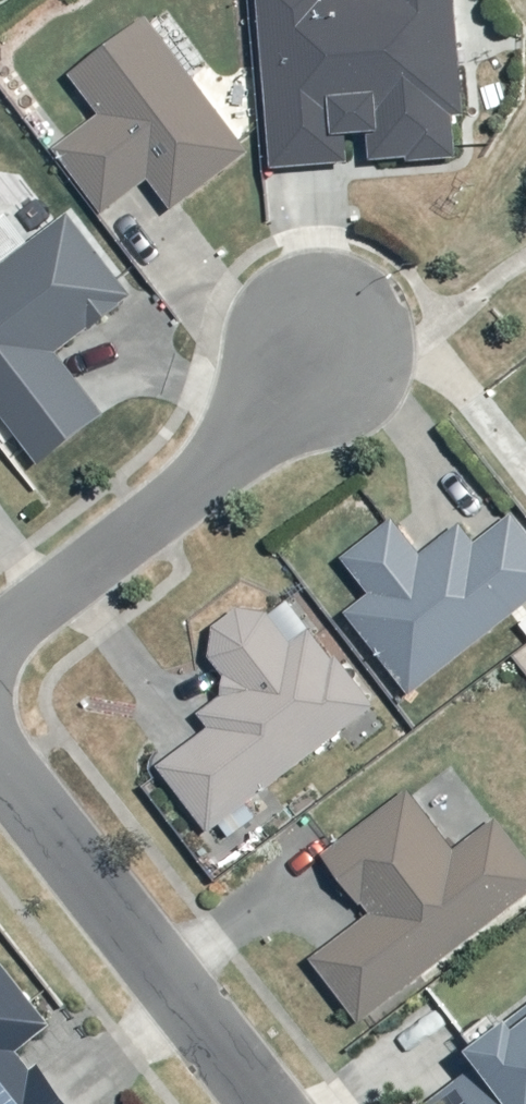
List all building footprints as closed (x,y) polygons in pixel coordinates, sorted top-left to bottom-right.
[(459,123),(450,0),(253,0),(267,175),(343,169),(341,147),(363,145),(365,168),(453,165),(449,124),(459,123)] [(247,157),(142,21),(70,80),(96,119),(48,153),(101,220),(146,186),(166,217),(247,157)] [(34,472),(100,422),(55,360),(127,303),(61,220),(0,266),(0,427),(34,472)] [(350,610),(414,692),(525,612),(525,523),(519,514),(481,539),(467,523),(425,551),(396,521),(348,557),(374,591),(350,610)] [(157,762),(214,831),(379,703),(319,625),(295,640),(270,611),(246,608),(223,621),(212,651),(229,668),(225,691),(203,711),(213,721),(157,762)] [(355,1014),(525,890),(525,853),(494,811),(453,841),(407,784),(324,847),(365,906),(307,951),(355,1014)] [(21,1039),(40,1023),(0,974),(0,1103),(72,1103),(21,1039)] [(429,1103),(525,1103),(525,1009),(513,1019),(498,1000),(460,1031),(479,1056),(423,1096),(429,1103)]
